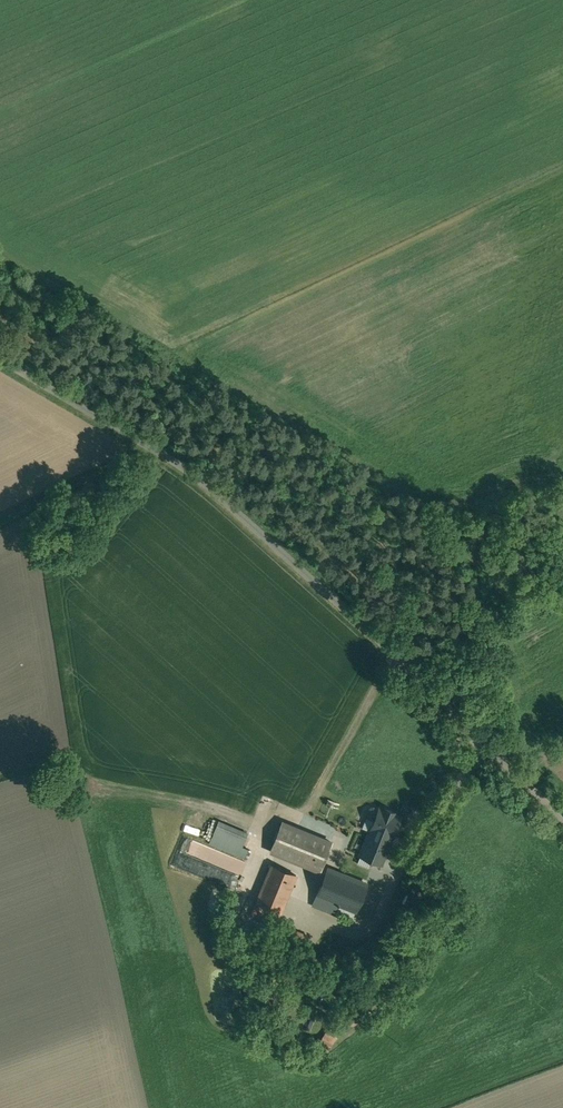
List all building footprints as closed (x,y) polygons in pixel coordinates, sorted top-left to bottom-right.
[(375,820),(360,855),(380,863),(400,817),(373,807),(370,807),(367,814),(368,817),(375,820)] [(294,826),(283,822),(271,850),(281,854),(281,855),(319,871),(326,855),(288,839),(294,826)] [(246,837),(217,825),(210,843),(245,858),(248,849),(242,846),(246,837)] [(244,858),(183,838),(173,867),(235,887),(244,858)] [(296,875),(271,865),(251,913),(276,923),(296,875)] [(327,868),(312,905),(335,914),(350,877),(327,868)] [(366,883),(350,877),(335,914),(343,917),(344,914),(352,917),(366,883)] [(306,935),(285,926),(280,937),(301,946),(306,935)] [(334,1046),(339,1035),(328,1031),(323,1041),(334,1046)]
